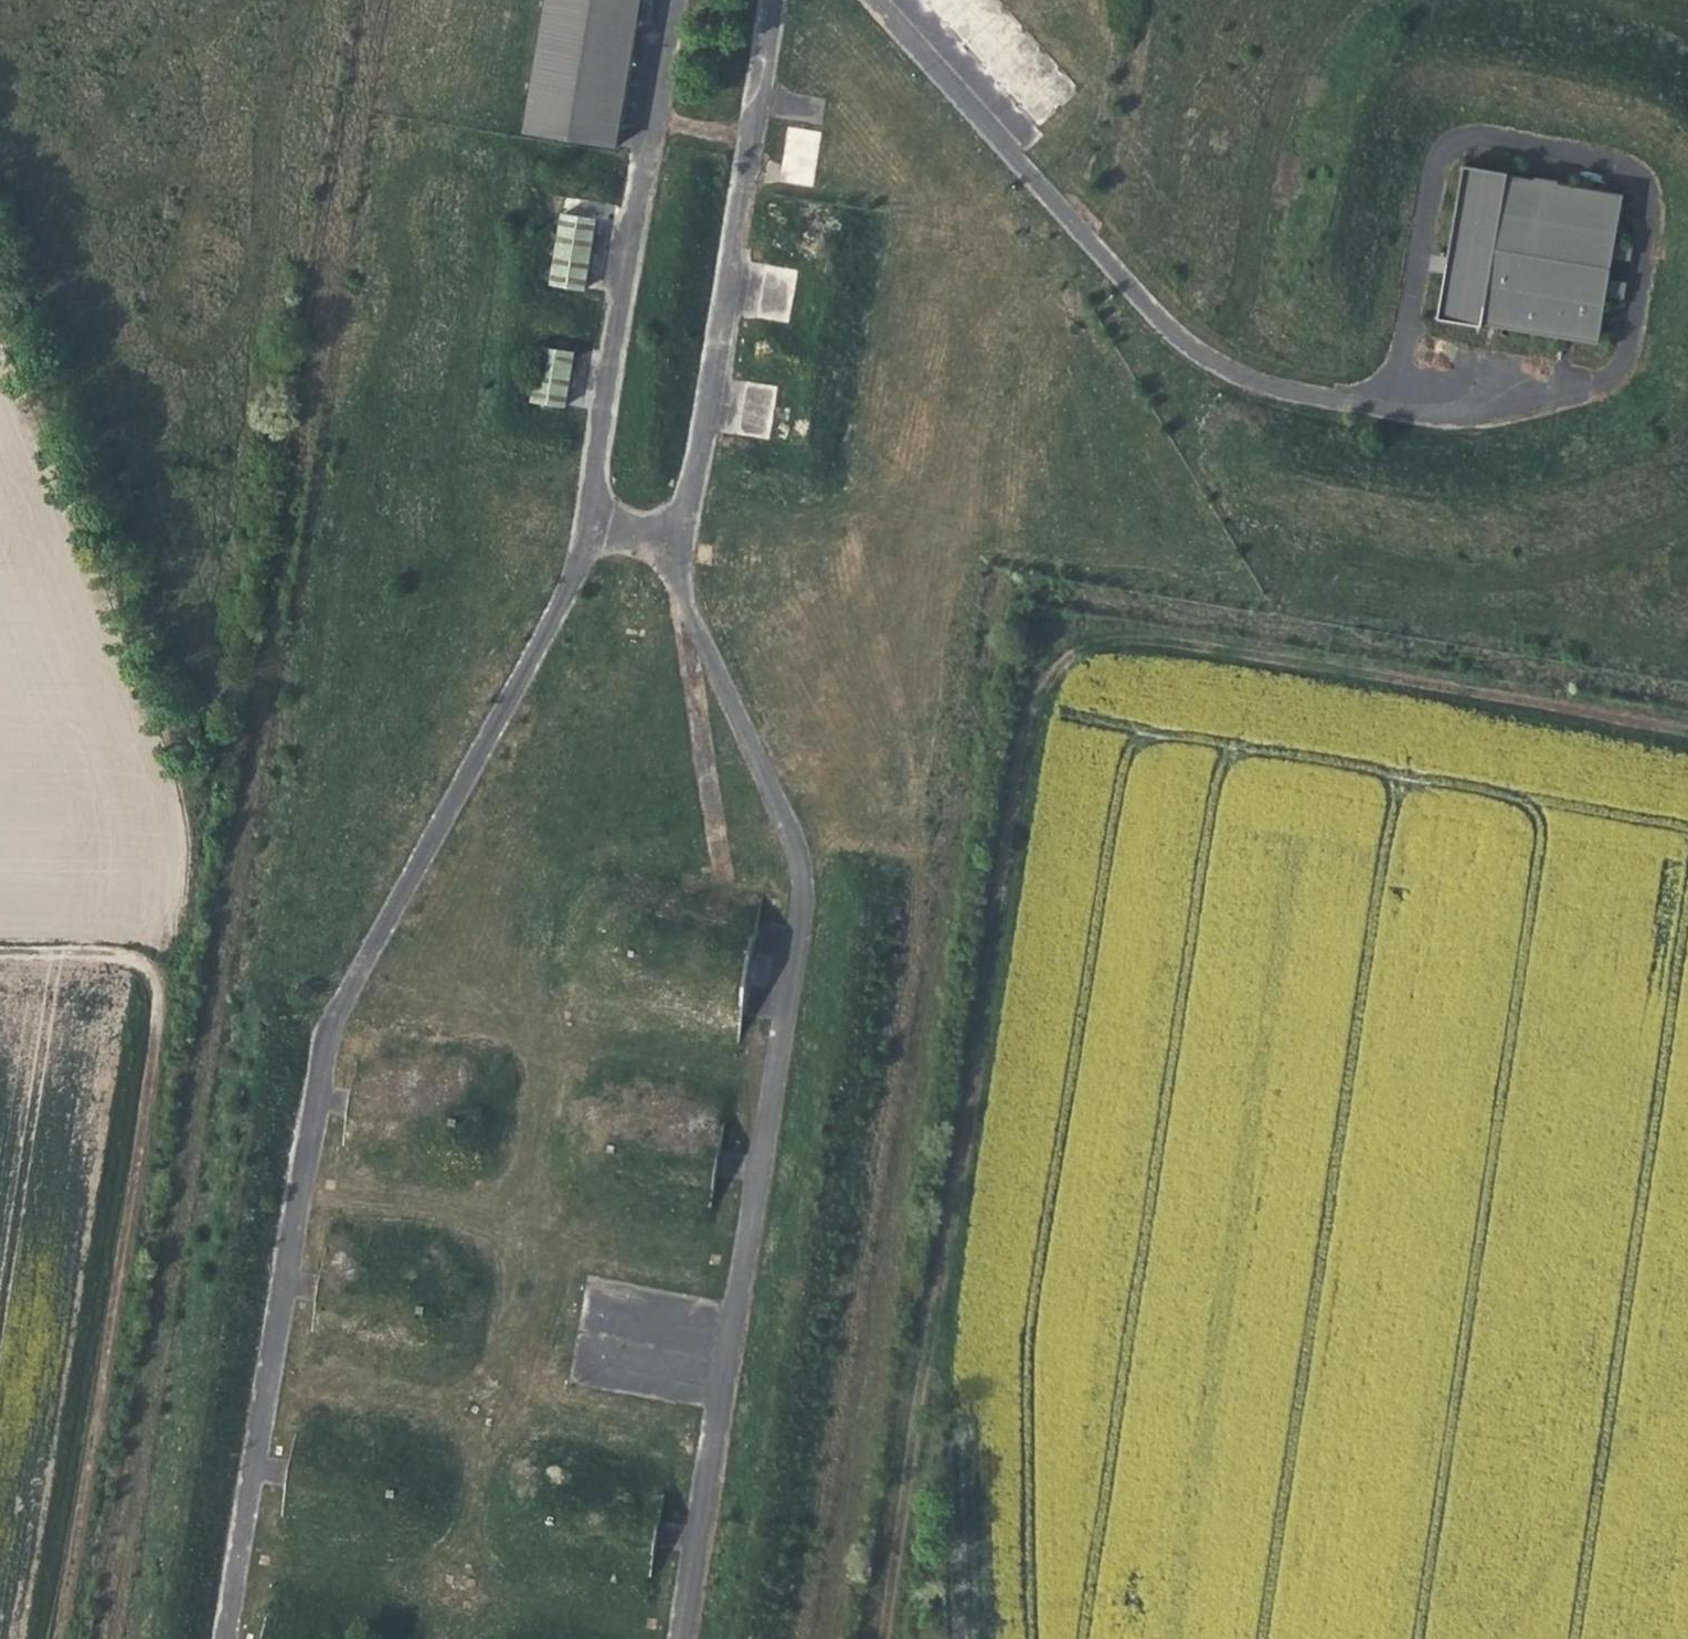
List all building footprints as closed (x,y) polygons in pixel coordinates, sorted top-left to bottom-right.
[(523,133),(616,148),(640,0),(544,0),(523,133)] [(1623,196),(1461,168),(1436,317),(1598,344),(1623,196)] [(595,219),(558,214),(548,286),(585,291),(595,219)] [(574,351),(538,346),(531,404),(566,409),(574,351)]
